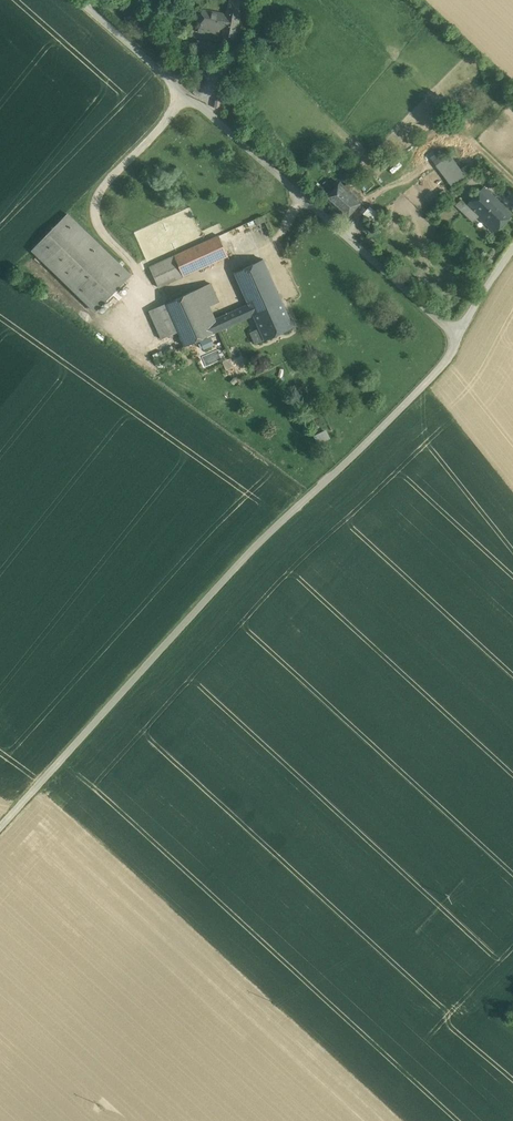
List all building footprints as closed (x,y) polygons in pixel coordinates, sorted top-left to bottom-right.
[(228,8),(239,10),(241,0),(239,0),(229,0),(228,8)] [(228,8),(227,14),(202,10),(199,31),(219,35),(220,28),(224,29),(223,37),(235,39),(240,10),(239,10),(228,8)] [(142,33),(148,38),(154,31),(149,26),(142,33)] [(155,44),(161,37),(154,31),(148,38),(155,44)] [(161,37),(155,44),(162,50),(165,48),(167,46),(168,43),(161,37)] [(216,44),(198,41),(198,45),(199,47),(214,50),(216,44)] [(450,155),(437,165),(453,187),(466,178),(450,155)] [(344,186),(340,182),(326,198),(347,217),(361,201),(358,198),(344,186)] [(361,196),(347,183),(344,186),(358,198),(361,196)] [(512,214),(484,187),(467,205),(478,216),(495,232),(512,214),(512,215),(512,214)] [(467,205),(461,200),(456,205),(473,222),(478,216),(467,205)] [(381,219),(368,208),(363,215),(376,226),(381,219)] [(131,275),(67,214),(32,250),(96,311),(131,275)] [(219,235),(150,267),(159,287),(228,256),(219,235)] [(376,242),(368,235),(364,239),(372,247),(376,242)] [(263,259),(235,272),(249,304),(250,306),(278,293),(263,259)] [(211,283),(166,303),(178,331),(185,345),(220,330),(215,318),(209,306),(219,302),(211,283)] [(278,293),(250,306),(254,315),(260,328),(265,339),(293,327),(278,293)] [(178,331),(166,303),(149,310),(162,338),(178,331)] [(249,304),(215,318),(220,330),(254,315),(250,306),(249,304)] [(265,339),(260,328),(250,333),(255,343),(265,339)] [(202,356),(207,365),(222,358),(217,348),(202,356)] [(319,444),(331,437),(327,428),(314,435),(319,444)]
